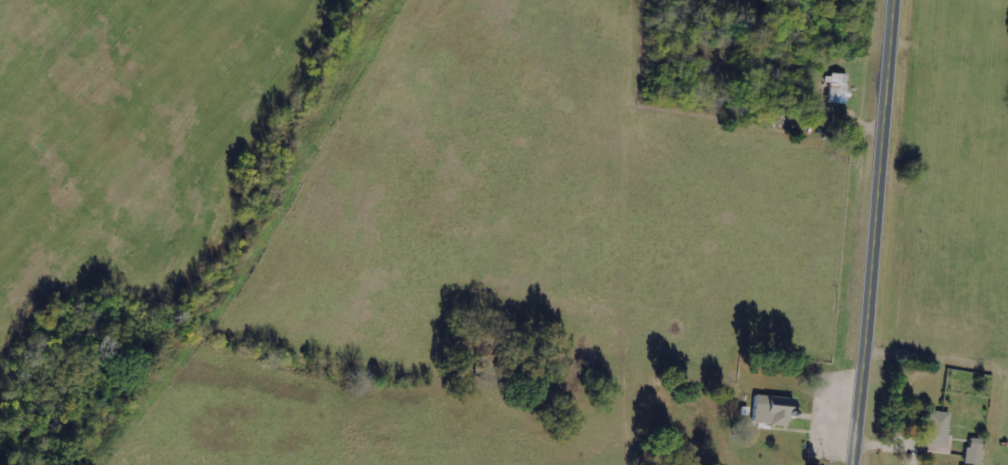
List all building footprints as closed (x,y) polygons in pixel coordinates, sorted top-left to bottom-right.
[(847,77),(829,76),(828,103),(846,104),(847,77)] [(792,418),(794,400),(754,396),(751,423),(785,427),(786,418),(792,418)] [(950,413),(927,412),(925,452),(947,453),(950,413)] [(967,439),(964,464),(972,464),(979,464),(982,440),(967,439)]
